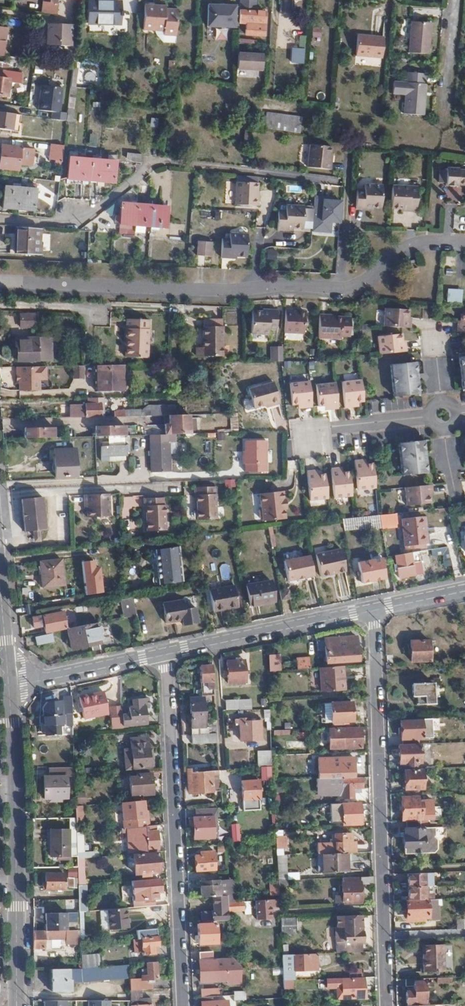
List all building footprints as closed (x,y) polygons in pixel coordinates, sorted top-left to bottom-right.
[(119,21),(120,1),(88,1),(88,21),(119,21)] [(208,3),(207,24),(234,25),(234,24),(238,24),(238,20),(239,9),(239,5),(235,5),(208,3)] [(154,17),(154,4),(144,4),(143,29),(153,30),(154,17)] [(161,5),(154,4),(154,17),(153,30),(163,30),(163,34),(175,35),(176,8),(165,8),(161,8),(161,5)] [(264,12),(247,10),(239,9),(238,20),(245,21),(244,32),(263,33),(264,12)] [(430,53),(432,22),(412,21),(410,51),(430,53)] [(74,24),(47,23),(47,45),(73,46),(74,24)] [(311,27),(310,39),(320,39),(321,28),(311,27)] [(383,56),(385,36),(359,34),(358,54),(383,56)] [(301,60),(302,50),(292,49),(292,59),(301,60)] [(251,52),(237,51),(236,67),(250,67),(251,52)] [(83,72),(83,82),(98,82),(98,72),(83,72)] [(0,77),(0,95),(6,96),(8,78),(0,77)] [(426,113),(428,83),(408,82),(406,112),(426,113)] [(61,120),(62,87),(39,86),(37,113),(50,113),(50,120),(61,120)] [(0,112),(0,129),(11,130),(13,114),(0,112)] [(292,119),(264,114),(263,128),(290,132),(292,119)] [(51,143),(49,158),(62,160),(63,145),(51,143)] [(330,161),(331,146),(310,144),(307,166),(331,169),(332,161),(330,161)] [(1,145),(0,150),(0,155),(2,156),(0,168),(17,170),(17,164),(30,165),(32,149),(1,145)] [(142,162),(143,155),(127,153),(127,158),(133,161),(142,162)] [(83,180),(84,162),(68,161),(67,179),(83,180)] [(100,163),(84,162),(83,180),(99,181),(100,163)] [(115,164),(100,163),(99,181),(115,182),(115,164)] [(460,167),(460,165),(448,164),(448,167),(441,166),(440,178),(447,179),(446,181),(459,183),(459,182),(464,182),(464,167),(460,167)] [(241,206),(243,184),(236,183),(234,205),(241,206)] [(258,185),(243,184),(241,206),(258,207),(258,200),(256,200),(258,185)] [(362,207),(370,208),(381,208),(382,186),(363,184),(363,190),(362,207)] [(17,209),(19,188),(3,187),(2,208),(17,209)] [(391,187),(390,209),(402,210),(408,210),(408,212),(415,213),(417,188),(391,187)] [(35,189),(19,188),(17,209),(34,210),(35,189)] [(330,208),(340,209),(342,194),(331,193),(330,208)] [(119,224),(134,225),(136,204),(120,202),(120,214),(119,222),(119,224)] [(134,225),(151,226),(153,205),(136,204),(134,225)] [(303,227),(312,228),(314,209),(312,209),(304,208),(305,206),(287,204),(286,210),(279,209),(277,228),(285,229),(285,227),(292,228),(303,228),(303,227)] [(153,205),(151,226),(165,227),(167,206),(153,205)] [(39,227),(16,225),(15,252),(40,253),(40,243),(39,243),(39,227)] [(245,257),(247,236),(230,234),(229,239),(221,238),(220,257),(228,258),(228,256),(245,257)] [(210,241),(195,240),(194,254),(209,256),(210,241)] [(446,301),(461,302),(462,289),(447,288),(446,301)] [(382,326),(410,328),(410,320),(408,320),(409,311),(384,308),(382,326)] [(294,311),(285,310),(284,334),(304,335),(305,313),(294,312),(294,311)] [(277,311),(270,311),(270,313),(263,313),(253,312),(251,335),(270,336),(270,330),(277,330),(277,311)] [(36,323),(35,313),(21,313),(21,324),(36,323)] [(460,332),(464,332),(464,314),(460,314),(460,324),(457,324),(456,332),(460,332)] [(329,316),(319,315),(318,339),(342,340),(342,337),(351,337),(352,319),(329,318),(329,316)] [(147,357),(148,318),(126,318),(125,356),(147,357)] [(213,326),(204,326),(203,346),(197,346),(196,356),(222,356),(223,320),(214,319),(213,326)] [(379,354),(405,351),(404,343),(401,344),(401,333),(377,336),(379,354)] [(52,357),(51,334),(16,335),(16,344),(17,344),(17,357),(52,357)] [(273,362),(281,362),(283,362),(284,350),(273,350),(273,362)] [(392,396),(417,393),(413,362),(389,364),(392,396)] [(118,364),(89,364),(89,374),(91,374),(91,379),(89,379),(89,385),(96,385),(96,391),(119,391),(119,384),(116,384),(116,375),(118,375),(118,364)] [(45,365),(16,366),(16,374),(19,374),(19,380),(19,390),(40,390),(39,378),(45,378),(45,365)] [(81,365),(71,365),(72,378),(82,378),(81,365)] [(363,402),(363,399),(361,381),(341,383),(343,408),(351,407),(351,403),(363,402)] [(279,404),(272,382),(248,390),(254,410),(270,405),(271,407),(279,404)] [(303,408),(312,407),(309,382),(289,384),(291,405),(303,404),(303,408)] [(329,410),(337,409),(335,383),(315,385),(317,406),(329,405),(329,410)] [(71,417),(91,417),(102,417),(102,411),(103,411),(103,397),(88,398),(88,404),(70,405),(71,417)] [(114,413),(114,416),(164,415),(169,415),(176,415),(176,406),(147,406),(140,410),(116,411),(114,413)] [(189,434),(189,415),(176,415),(169,415),(169,425),(164,425),(164,435),(189,434)] [(94,427),(95,437),(125,436),(124,426),(94,427)] [(54,428),(24,429),(24,439),(54,438),(54,428)] [(266,439),(242,439),(242,472),(266,472),(266,439)] [(426,473),(423,442),(413,443),(398,444),(401,476),(426,473)] [(151,443),(153,484),(170,483),(168,443),(151,443)] [(127,458),(126,446),(101,446),(101,462),(124,461),(124,458),(127,458)] [(77,476),(75,449),(55,450),(56,477),(77,476)] [(358,490),(376,489),(375,484),(373,464),(363,465),(363,460),(354,461),(358,490)] [(333,497),(352,495),(349,472),(339,473),(339,469),(330,469),(333,497)] [(309,500),(328,498),(325,474),(315,475),(315,471),(306,472),(309,500)] [(234,479),(224,480),(225,487),(235,486),(234,479)] [(432,492),(432,485),(405,487),(406,504),(431,502),(431,492),(432,492)] [(195,489),(196,496),(198,496),(198,512),(198,521),(217,520),(216,488),(195,489)] [(285,518),(281,492),(259,495),(261,508),(258,510),(258,517),(261,518),(262,520),(285,518)] [(106,517),(105,495),(80,496),(80,504),(83,504),(83,517),(106,517)] [(41,530),(37,497),(16,499),(19,532),(41,530)] [(145,499),(145,507),(147,507),(147,522),(148,531),(166,530),(165,499),(145,499)] [(378,513),(380,523),(395,521),(394,512),(378,513)] [(342,518),(344,528),(372,524),(372,526),(380,525),(380,523),(378,513),(342,518)] [(426,543),(424,516),(403,518),(405,547),(419,546),(419,543),(426,543)] [(182,582),(179,547),(156,549),(160,584),(182,582)] [(431,556),(442,554),(444,566),(450,565),(448,547),(431,549),(431,556)] [(345,569),(340,548),(315,553),(319,575),(345,569)] [(60,549),(44,551),(45,561),(39,562),(42,586),(63,585),(60,549)] [(412,562),(410,552),(394,555),(398,577),(422,572),(420,560),(412,562)] [(88,571),(87,555),(79,556),(79,560),(75,560),(75,564),(80,564),(80,571),(88,571)] [(287,580),(313,574),(309,555),(284,561),(287,580)] [(385,578),(381,557),(357,562),(361,582),(385,578)] [(274,600),(271,580),(247,584),(251,604),(274,600)] [(239,606),(235,586),(210,590),(213,611),(239,606)] [(279,591),(281,599),(290,598),(289,590),(279,591)] [(131,596),(119,598),(122,616),(135,613),(131,596)] [(164,625),(181,623),(195,621),(194,609),(185,610),(183,600),(162,603),(164,625)] [(65,628),(62,612),(42,616),(45,632),(65,628)] [(96,622),(67,628),(71,649),(100,642),(96,622)] [(54,642),(52,634),(36,637),(37,645),(54,642)] [(356,660),(355,636),(323,638),(324,661),(356,660)] [(430,660),(429,641),(411,641),(412,661),(430,660)] [(268,655),(269,669),(280,669),(279,654),(268,655)] [(296,668),(308,667),(308,657),(295,658),(296,668)] [(244,661),(242,661),(236,661),(228,661),(229,669),(229,673),(230,682),(245,681),(245,673),(248,672),(248,669),(245,670),(244,661)] [(213,695),(211,665),(199,666),(201,696),(203,696),(213,695)] [(342,680),(342,665),(319,667),(320,691),(344,690),(344,680),(342,680)] [(435,703),(434,683),(413,683),(413,696),(416,696),(416,704),(435,703)] [(109,714),(105,692),(80,698),(84,719),(109,714)] [(201,696),(189,697),(191,728),(204,727),(204,723),(203,696),(201,696)] [(72,729),(71,697),(63,697),(63,716),(66,716),(66,729),(72,729)] [(128,714),(121,715),(121,725),(145,723),(144,706),(148,706),(147,699),(131,700),(132,707),(127,708),(128,714)] [(250,708),(250,699),(224,700),(225,710),(250,708)] [(62,726),(61,702),(47,703),(43,708),(44,716),(40,716),(41,730),(45,730),(45,735),(59,735),(58,726),(62,726)] [(352,720),(351,702),(331,703),(331,720),(352,720)] [(121,715),(121,706),(110,707),(110,728),(121,727),(121,725),(121,715)] [(259,739),(258,719),(247,720),(247,718),(234,718),(234,722),(239,722),(240,740),(259,739)] [(422,718),(401,719),(401,739),(403,739),(403,744),(419,743),(419,739),(423,739),(422,718)] [(204,727),(191,728),(191,734),(215,732),(214,723),(204,723),(204,727)] [(361,745),(360,728),(331,729),(331,746),(361,745)] [(191,734),(190,734),(191,742),(216,741),(215,732),(191,734)] [(149,766),(147,737),(130,739),(131,749),(124,750),(125,768),(149,766)] [(420,761),(419,745),(399,745),(399,762),(407,762),(407,765),(414,765),(414,761),(420,761)] [(261,750),(261,767),(271,767),(270,750),(261,750)] [(320,777),(342,776),(341,756),(319,757),(320,777)] [(218,774),(217,770),(191,772),(191,767),(187,767),(188,792),(212,791),(212,780),(211,775),(218,774)] [(423,787),(422,770),(405,770),(405,788),(423,787)] [(150,780),(149,774),(135,774),(136,778),(128,779),(129,795),(137,794),(137,796),(154,794),(154,780),(150,780)] [(361,787),(361,775),(342,776),(343,796),(354,796),(354,787),(361,787)] [(66,798),(66,776),(43,777),(44,798),(66,798)] [(259,787),(258,780),(242,781),(244,809),(255,809),(255,811),(260,811),(259,793),(262,792),(262,787),(259,787)] [(418,803),(418,797),(402,798),(403,820),(423,819),(422,803),(418,803)] [(135,800),(114,802),(116,828),(124,827),(140,826),(140,818),(137,818),(136,810),(135,800)] [(360,823),(360,803),(342,803),(342,823),(360,823)] [(220,807),(194,808),(194,818),(193,818),(193,820),(193,830),(194,838),(212,838),(212,818),(210,818),(210,812),(220,811),(220,807)] [(428,820),(406,821),(406,828),(404,828),(404,835),(402,835),(403,847),(404,847),(404,854),(413,853),(415,855),(421,855),(423,853),(433,853),(437,849),(437,839),(434,837),(435,835),(435,828),(428,828),(428,820)] [(153,830),(152,825),(140,826),(124,827),(126,854),(146,852),(145,849),(156,847),(155,830),(153,830)] [(76,831),(76,828),(49,829),(49,856),(77,855),(77,845),(76,831)] [(347,851),(355,851),(355,841),(350,841),(350,832),(335,832),(336,852),(337,851),(347,851)] [(275,834),(275,842),(275,843),(275,846),(285,846),(285,834),(275,834)] [(348,870),(347,851),(337,851),(336,852),(323,852),(323,871),(348,870)] [(215,870),(213,853),(203,853),(203,857),(195,857),(196,870),(215,870)] [(277,877),(286,877),(285,853),(276,853),(277,877)] [(158,872),(157,854),(132,856),(134,874),(140,874),(140,877),(148,876),(148,873),(158,872)] [(408,873),(408,887),(433,886),(432,872),(408,873)] [(63,888),(63,874),(45,874),(45,888),(63,888)] [(360,883),(372,882),(372,875),(342,876),(342,894),(335,895),(336,904),(360,903),(360,883)] [(287,889),(286,877),(277,877),(277,878),(278,889),(287,889)] [(141,880),(130,881),(133,907),(157,905),(156,892),(159,892),(158,880),(141,881),(141,880)] [(200,881),(201,896),(216,895),(225,895),(224,880),(200,881)] [(78,884),(78,911),(87,911),(87,884),(78,884)] [(408,887),(408,900),(433,899),(433,886),(408,887)] [(213,912),(213,922),(228,921),(227,903),(226,895),(225,895),(216,895),(217,912),(213,912)] [(226,895),(227,903),(235,903),(234,895),(226,895)] [(408,900),(406,900),(407,919),(415,919),(415,922),(423,922),(423,918),(428,918),(428,919),(438,919),(437,899),(433,899),(408,900)] [(270,908),(278,907),(278,900),(255,901),(256,913),(262,913),(262,919),(270,919),(270,908)] [(251,906),(251,902),(235,903),(235,911),(239,911),(244,911),(244,907),(251,906)] [(127,927),(126,908),(108,910),(109,929),(127,927)] [(339,951),(362,951),(361,916),(339,917),(339,928),(338,928),(339,951)] [(297,935),(296,919),(279,919),(280,935),(297,935)] [(217,943),(216,924),(198,925),(199,944),(217,943)] [(156,945),(155,928),(136,930),(136,939),(140,938),(142,954),(153,952),(153,945),(156,945)] [(76,930),(32,930),(32,948),(43,948),(43,950),(50,951),(50,948),(60,948),(60,944),(76,944),(76,930)] [(422,972),(445,972),(444,944),(421,944),(422,972)] [(317,981),(317,952),(281,953),(281,981),(317,981)] [(81,969),(102,967),(101,955),(81,957),(81,969)] [(230,957),(215,958),(215,961),(199,962),(200,982),(216,981),(216,965),(230,964),(230,957)] [(157,977),(156,961),(147,962),(148,973),(142,974),(142,978),(152,977),(157,977)] [(129,975),(129,964),(102,967),(81,969),(50,970),(50,992),(69,991),(69,982),(129,978),(129,975)] [(349,976),(363,976),(362,968),(349,968),(349,976)] [(130,990),(140,989),(140,979),(139,974),(129,975),(129,978),(130,990)] [(153,989),(152,977),(142,978),(140,979),(140,989),(153,989)] [(363,997),(363,978),(342,979),(342,997),(363,997)] [(425,984),(424,980),(406,981),(407,988),(414,988),(414,993),(407,994),(407,1004),(425,1003),(425,988),(431,988),(432,987),(432,985),(431,984),(425,984)] [(201,989),(201,997),(212,996),(215,996),(215,988),(201,989)] [(140,989),(130,990),(130,1001),(130,1005),(149,1005),(149,998),(140,998),(140,989)] [(245,999),(244,990),(233,991),(233,1000),(245,999)] [(201,997),(202,1005),(212,1005),(212,996),(201,997)]
